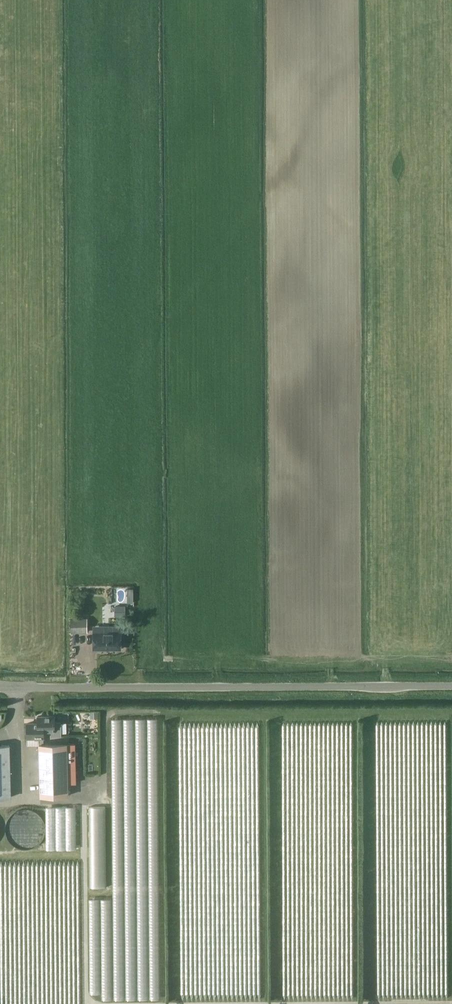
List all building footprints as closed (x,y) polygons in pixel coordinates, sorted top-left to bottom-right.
[(71,632),(87,632),(87,618),(71,618),(71,632)] [(94,632),(94,649),(121,649),(121,632),(94,632)] [(38,723),(27,724),(28,738),(39,738),(39,743),(43,742),(43,738),(44,738),(44,731),(52,730),(52,735),(61,735),(61,722),(55,722),(55,716),(38,716),(38,723)] [(159,717),(113,717),(113,897),(90,897),(90,992),(102,992),(102,998),(161,997),(159,717)] [(10,744),(0,745),(0,796),(11,796),(10,744)] [(40,796),(68,796),(67,744),(39,744),(40,796)] [(77,805),(46,805),(47,848),(78,848),(77,805)]
